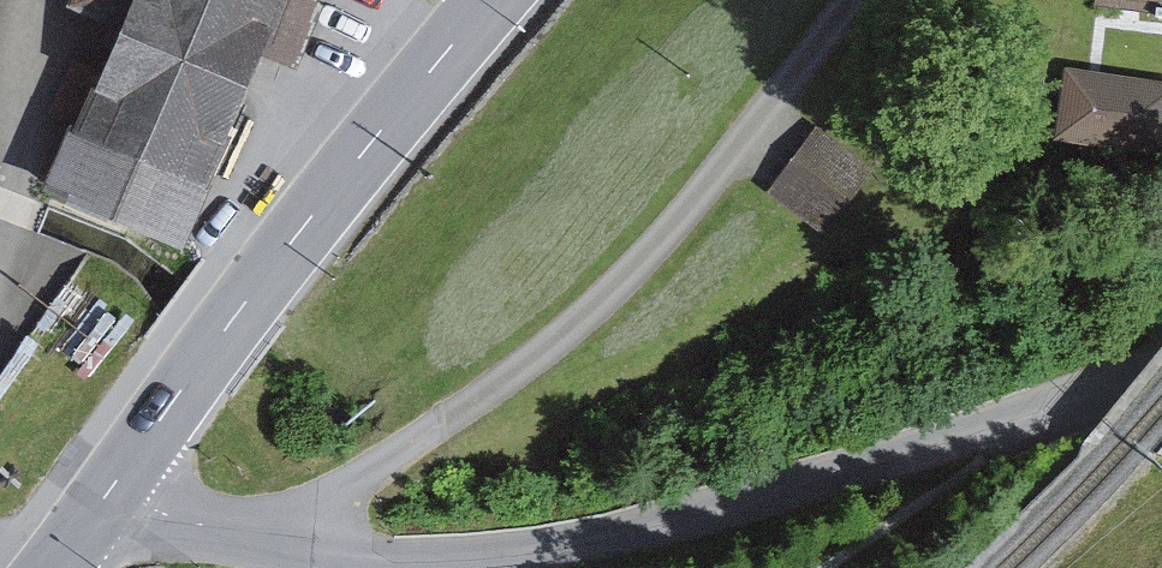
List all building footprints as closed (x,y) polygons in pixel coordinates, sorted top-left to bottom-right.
[(45,196),(198,255),(296,0),(74,0),(65,23),(105,39),(45,196)] [(1069,61),(1057,132),(1161,149),(1161,77),(1069,61)] [(816,124),(768,187),(824,230),(872,166),(816,124)]
